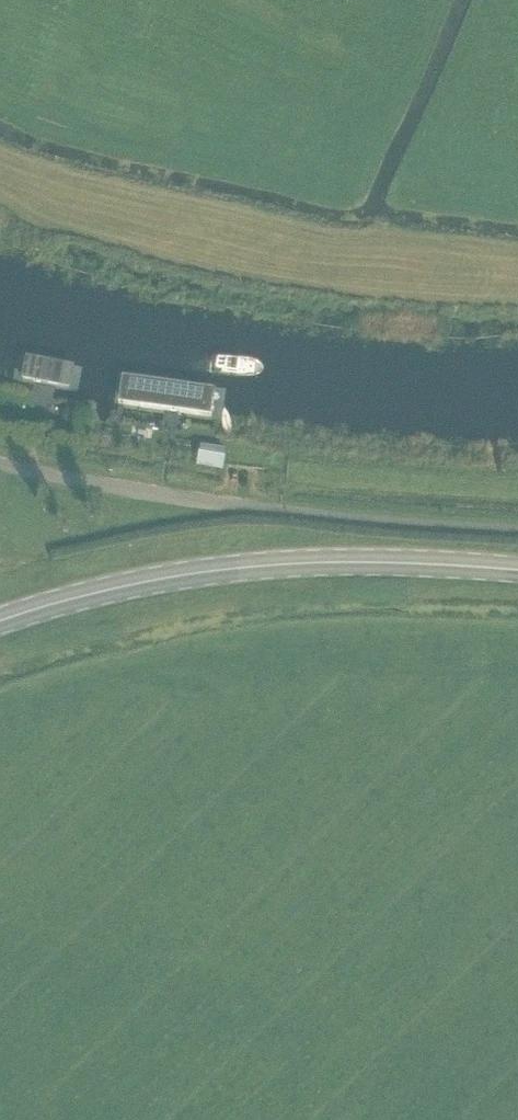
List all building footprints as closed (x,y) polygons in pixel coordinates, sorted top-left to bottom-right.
[(82,365),(17,353),(13,378),(78,391),(82,365)] [(119,373),(114,406),(221,421),(226,388),(119,373)] [(201,439),(199,460),(226,463),(228,441),(201,439)]
